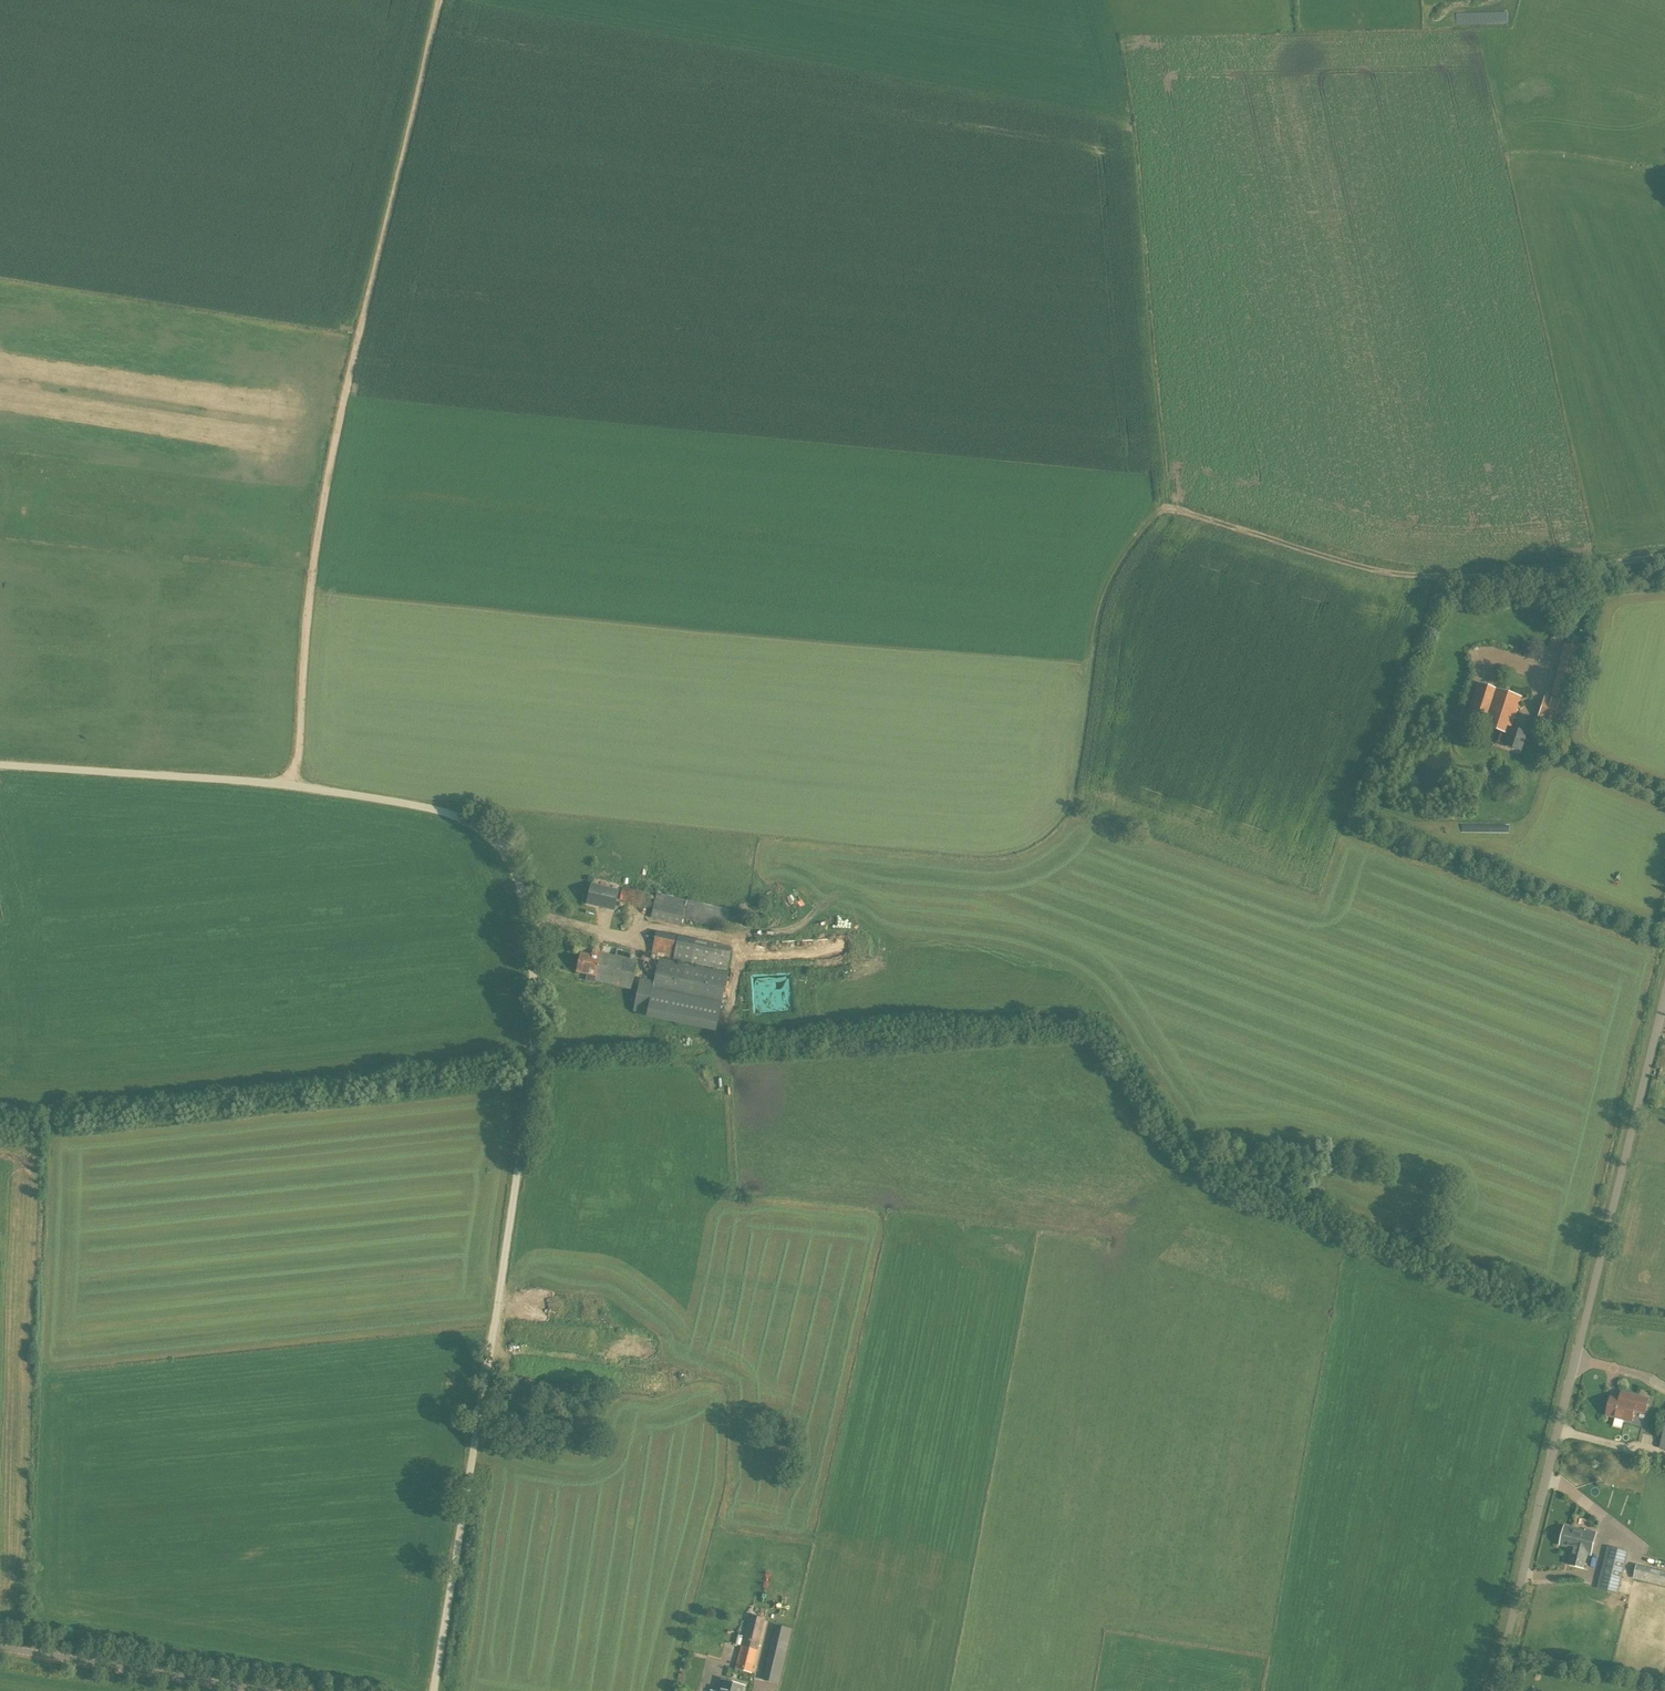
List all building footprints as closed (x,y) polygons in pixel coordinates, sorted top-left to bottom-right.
[(1520,751),(1526,733),(1510,728),(1521,697),(1479,683),(1467,720),(1508,733),(1504,746),(1520,751)] [(1562,728),(1570,703),(1544,695),(1536,719),(1562,728)] [(591,884),(587,903),(614,909),(618,890),(591,884)] [(620,898),(634,901),(636,889),(622,886),(620,898)] [(726,929),(730,909),(656,893),(651,918),(681,925),(683,919),(726,929)] [(673,960),(726,971),(731,946),(656,931),(651,954),(673,959),(673,960)] [(637,961),(593,950),(591,955),(581,953),(577,972),(588,974),(586,980),(595,983),(596,980),(631,989),(637,961)] [(722,1006),(728,972),(659,958),(654,981),(640,978),(633,1011),(646,1014),(646,1018),(715,1033),(721,1006),(722,1006)] [(1646,1411),(1649,1397),(1630,1393),(1628,1400),(1611,1396),(1607,1414),(1632,1420),(1635,1409),(1646,1411)] [(1577,1530),(1564,1526),(1560,1545),(1572,1548),(1568,1565),(1584,1568),(1587,1554),(1591,1555),(1597,1531),(1586,1529),(1585,1530),(1578,1528),(1577,1530)] [(1619,1594),(1629,1551),(1607,1546),(1597,1588),(1619,1594)] [(1633,1578),(1664,1586),(1664,1571),(1644,1566),(1636,1564),(1633,1578)] [(752,1673),(765,1619),(749,1615),(735,1668),(752,1673)] [(792,1629),(776,1625),(774,1636),(789,1639),(792,1629)] [(783,1664),(768,1661),(765,1670),(781,1674),(783,1664)] [(723,1681),(720,1690),(741,1690),(743,1686),(723,1681)]
